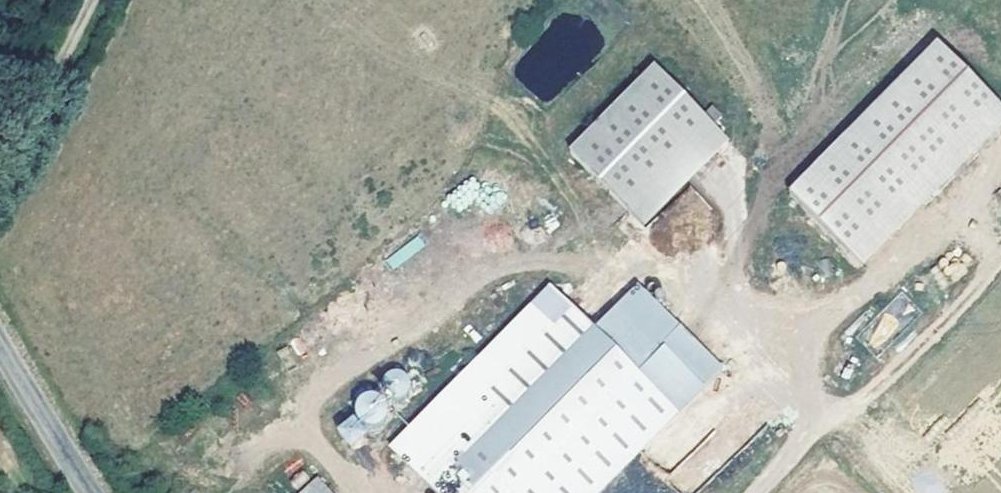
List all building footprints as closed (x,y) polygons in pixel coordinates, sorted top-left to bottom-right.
[(912,15),(763,163),(821,222),(971,74),(912,15)] [(655,70),(570,154),(628,214),(714,128),(655,70)] [(971,74),(821,222),(835,236),(985,87),(971,74)] [(392,269),(425,245),(418,235),(384,259),(392,269)] [(678,416),(721,374),(636,288),(593,331),(552,289),(392,448),(437,492),(600,492),(678,416)] [(332,423),(348,444),(391,412),(376,391),(332,423)]
